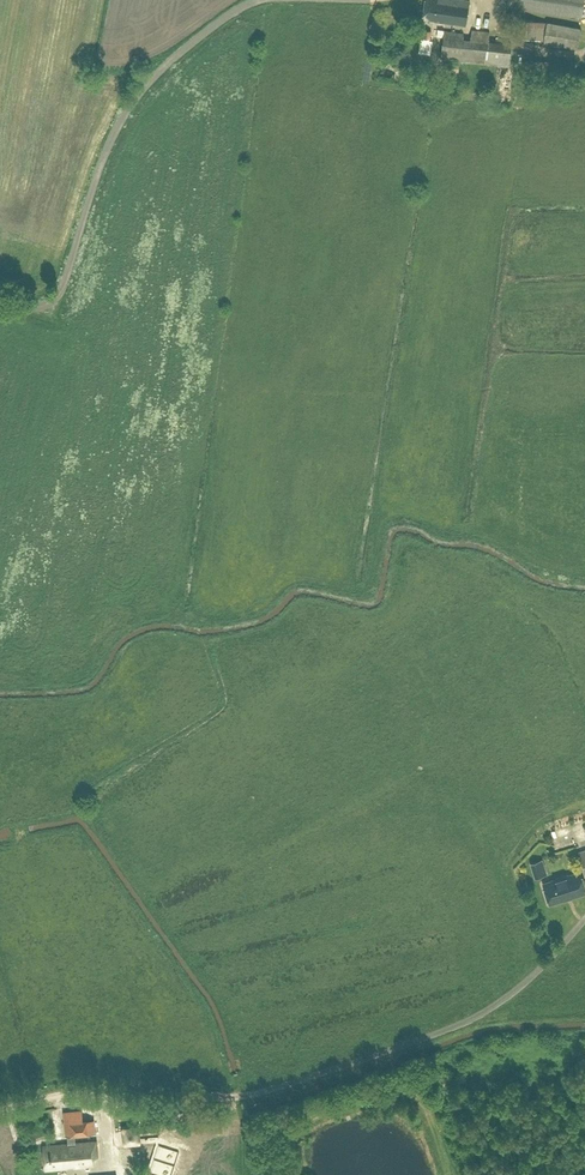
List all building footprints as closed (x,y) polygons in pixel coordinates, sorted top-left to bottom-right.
[(470,0),(426,0),(423,17),(435,19),(435,20),(466,24),(470,0)] [(584,0),(508,0),(507,6),(581,17),(584,0)] [(474,26),(486,27),(488,15),(475,14),(474,26)] [(577,48),(581,27),(514,18),(511,35),(543,39),(543,43),(577,48)] [(427,25),(425,34),(431,36),(433,26),(427,25)] [(509,66),(513,42),(490,40),(490,30),(472,29),(470,39),(464,38),(464,32),(444,29),(440,59),(509,66)] [(540,860),(532,863),(536,877),(545,874),(540,860)] [(561,877),(553,879),(554,880),(543,883),(550,903),(567,897),(584,892),(584,887),(580,871),(567,875),(567,874),(561,877)] [(69,1143),(43,1145),(45,1169),(68,1167),(68,1165),(74,1164),(74,1166),(94,1164),(93,1156),(98,1156),(96,1140),(75,1142),(74,1134),(95,1132),(94,1119),(83,1120),(82,1110),(63,1112),(66,1135),(68,1135),(69,1143)] [(137,1127),(124,1129),(125,1142),(138,1141),(137,1127)]
